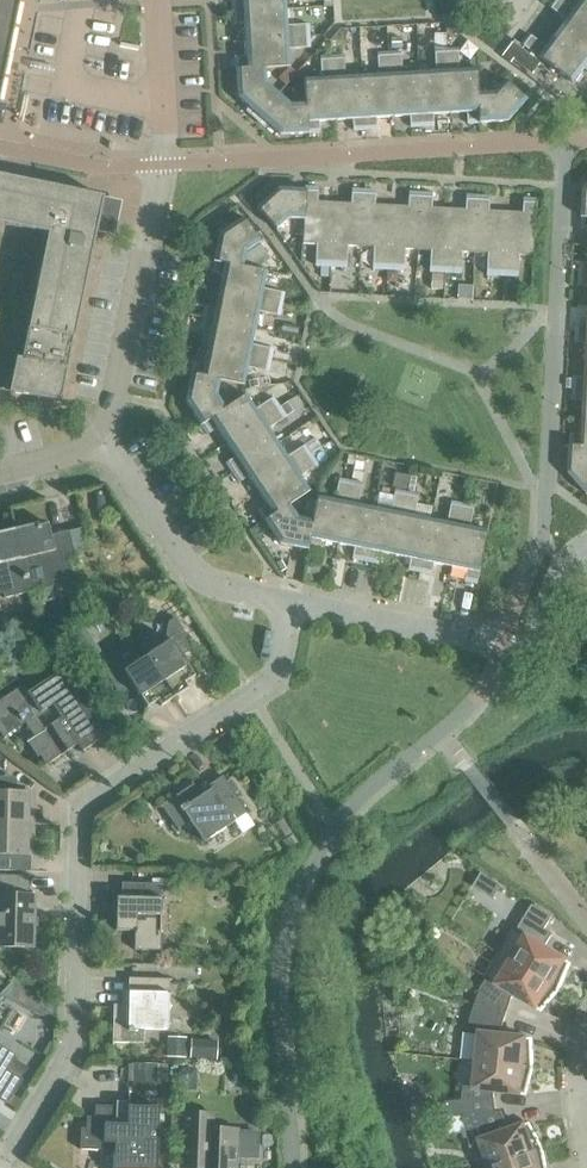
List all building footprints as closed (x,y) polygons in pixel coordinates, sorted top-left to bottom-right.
[(20,0),(0,0),(0,94),(20,0)] [(231,13),(285,9),(285,0),(242,0),(242,1),(230,1),(231,13)] [(554,33),(586,57),(586,22),(558,0),(552,0),(547,7),(565,20),(554,33)] [(586,22),(586,0),(579,0),(578,1),(577,0),(558,0),(586,22)] [(243,24),(244,40),(308,37),(308,25),(286,26),(285,9),(231,13),(232,25),(243,24)] [(554,33),(544,47),(527,34),(520,44),(571,83),(582,68),(586,72),(586,57),(554,33)] [(445,34),(433,34),(433,50),(445,49),(445,34)] [(234,58),(235,70),(264,68),(265,69),(289,67),(288,50),(309,48),(308,37),(244,40),(245,57),(234,58)] [(512,43),(501,57),(509,63),(511,59),(530,73),(538,63),(512,43)] [(435,72),(418,73),(421,127),(433,126),(432,115),(449,114),(445,49),(433,50),(435,72)] [(457,49),(445,49),(449,114),(466,113),(467,124),(478,124),(476,93),(478,93),(476,69),(458,70),(457,49)] [(400,52),(388,53),(392,117),(409,116),(410,128),(421,127),(418,73),(401,74),(400,52)] [(378,75),(361,76),(364,130),(376,130),(375,118),(392,117),(388,53),(376,54),(378,75)] [(343,56),(331,57),(335,121),(352,120),(353,131),(364,130),(361,76),(344,77),(343,56)] [(303,80),(304,104),(305,104),(307,134),(319,133),(318,122),(335,121),(331,57),(319,57),(320,79),(303,80)] [(236,98),(258,117),(278,94),(265,83),(265,69),(264,68),(235,70),(236,98)] [(492,92),(478,93),(476,93),(478,124),(507,122),(526,100),(503,80),(492,92)] [(278,94),(258,117),(279,136),(307,134),(305,104),(304,104),(289,105),(278,94)] [(40,266),(21,359),(15,358),(8,392),(52,401),(54,401),(57,401),(58,400),(60,399),(61,397),(61,396),(95,232),(85,230),(92,196),(0,177),(0,225),(47,235),(40,266)] [(314,266),(330,267),(334,203),(317,202),(317,187),(304,187),(304,190),(306,190),(304,220),(303,220),(302,244),(316,245),(314,266)] [(288,219),(303,220),(304,220),(306,190),(304,190),(277,188),(255,208),(276,230),(288,219)] [(347,246),(360,247),(363,190),(351,189),(350,204),(334,203),(330,267),(346,268),(347,246)] [(371,269),(387,270),(391,206),(374,205),(374,190),(363,190),(360,247),(373,248),(371,269)] [(404,249),(417,250),(420,193),(408,192),(407,207),(391,206),(387,270),(403,271),(404,249)] [(429,272),(444,273),(448,209),(431,208),(431,193),(420,193),(417,250),(430,251),(429,272)] [(461,253),(474,253),(477,196),(465,195),(464,210),(448,209),(444,273),(460,274),(461,253)] [(486,275),(501,276),(505,212),(488,211),(489,197),(477,196),(474,253),(487,254),(486,275)] [(505,212),(501,276),(517,277),(518,256),(532,256),(535,199),(522,198),(522,213),(505,212)] [(218,234),(213,262),(242,268),(243,267),(245,252),(259,243),(242,218),(218,234)] [(221,275),(218,292),(281,305),(284,293),(263,289),(266,271),(243,267),(242,268),(213,262),(210,273),(221,275)] [(579,274),(586,275),(586,263),(579,262),(579,274)] [(386,271),(385,283),(396,283),(397,272),(386,271)] [(431,274),(431,290),(442,290),(442,274),(431,274)] [(579,274),(578,286),(586,286),(586,275),(579,274)] [(203,306),(201,318),(255,328),(258,312),(279,316),(281,305),(218,292),(215,309),(203,306)] [(210,331),(207,348),(270,361),(272,349),(251,345),(255,328),(201,318),(199,329),(210,331)] [(575,331),(586,332),(586,320),(576,320),(575,331)] [(282,324),(280,334),(296,337),(298,327),(282,324)] [(585,360),(586,361),(586,332),(575,331),(575,343),(586,343),(585,360)] [(192,362),(190,374),(219,380),(219,381),(243,386),(247,368),(268,372),(270,361),(207,348),(203,365),(192,362)] [(572,388),(586,389),(586,361),(585,360),(584,377),(573,376),(572,388)] [(184,402),(200,426),(225,409),(224,408),(216,395),(219,381),(219,380),(190,374),(184,402)] [(582,418),(586,418),(586,389),(572,388),(572,400),(583,401),(582,418)] [(216,429),(225,443),(279,407),(272,398),(255,409),(245,394),(224,408),(225,409),(200,426),(206,435),(216,429)] [(286,402),(279,407),(285,417),(293,412),(286,402)] [(225,463),(232,473),(277,443),(267,429),(285,417),(279,407),(225,443),(234,457),(225,463)] [(569,445),(586,446),(586,418),(582,418),(581,434),(570,434),(569,445)] [(247,476),(257,491),(310,455),(304,445),(286,457),(277,443),(232,473),(238,483),(247,476)] [(586,495),(586,446),(569,445),(568,474),(586,495)] [(256,511),(263,521),(288,504),(289,505),(309,492),(299,477),(317,465),(310,455),(257,491),(266,505),(256,511)] [(347,455),(346,465),(353,466),(355,456),(347,455)] [(395,473),(391,487),(406,491),(409,476),(395,473)] [(320,541),(337,545),(350,481),(338,479),(334,500),(316,496),(312,520),(313,520),(307,550),(318,552),(320,541)] [(351,559),(363,561),(373,508),(357,505),(361,484),(350,481),(337,545),(353,548),(351,559)] [(376,553),(393,556),(406,493),(394,490),(390,511),(373,508),(363,561),(374,564),(376,553)] [(103,493),(93,493),(93,511),(103,511),(103,493)] [(407,570),(419,573),(429,519),(413,516),(417,495),(406,493),(393,556),(409,559),(407,570)] [(432,564),(449,567),(462,504),(450,502),(446,523),(429,519),(419,573),(430,575),(432,564)] [(279,545),(307,550),(313,520),(312,520),(297,517),(289,505),(288,504),(263,521),(279,545)] [(462,504),(449,567),(465,570),(463,582),(476,584),(487,531),(469,527),(473,506),(462,504)] [(37,523),(12,529),(28,593),(52,587),(51,582),(71,577),(67,560),(74,558),(74,555),(68,531),(50,535),(47,523),(37,526),(37,523)] [(86,526),(68,531),(74,555),(91,551),(86,526)] [(12,529),(0,532),(0,595),(2,594),(3,599),(28,593),(12,529)] [(168,641),(146,656),(173,698),(188,688),(184,683),(195,676),(181,656),(193,648),(173,618),(167,622),(164,636),(168,641)] [(173,698),(146,656),(123,671),(119,665),(106,663),(100,667),(120,697),(133,688),(146,708),(156,701),(160,707),(173,698)] [(3,739),(25,724),(34,736),(26,742),(36,758),(39,756),(45,766),(76,745),(81,752),(111,732),(67,666),(28,692),(24,685),(0,701),(0,734),(3,739)] [(161,807),(177,829),(188,821),(203,843),(245,814),(246,815),(247,815),(222,776),(198,792),(191,783),(190,783),(191,785),(159,807),(160,808),(161,807)] [(32,825),(33,794),(6,793),(7,778),(0,777),(0,824),(32,825)] [(4,871),(5,855),(31,856),(32,825),(0,824),(0,871),(4,871)] [(115,931),(134,931),(134,950),(160,951),(161,884),(121,883),(121,898),(116,897),(115,931)] [(33,948),(35,896),(0,895),(0,947),(33,948)] [(499,953),(559,989),(570,963),(544,947),(552,934),(544,929),(551,917),(532,905),(525,917),(516,931),(513,929),(499,953)] [(475,1004),(506,1015),(511,999),(514,995),(541,1011),(559,989),(499,953),(484,976),(487,978),(480,989),(475,1004)] [(112,1043),(143,1044),(143,1030),(167,1030),(168,980),(128,979),(127,1006),(113,1005),(112,1043)] [(480,1035),(477,1061),(533,1067),(531,1039),(500,1035),(501,1030),(506,1015),(475,1004),(470,1019),(469,1034),(480,1035)] [(167,1037),(166,1057),(185,1057),(186,1038),(167,1037)] [(190,1040),(190,1060),(216,1061),(217,1041),(190,1040)] [(49,1043),(42,1054),(48,1058),(55,1046),(49,1043)] [(7,1104),(22,1080),(6,1070),(15,1055),(0,1046),(0,1100),(7,1104)] [(461,1101),(463,1116),(496,1112),(494,1096),(494,1091),(525,1094),(533,1067),(477,1061),(474,1087),(463,1086),(461,1101)] [(132,1064),(132,1085),(157,1086),(157,1064),(132,1064)] [(194,1068),(178,1067),(178,1090),(194,1090),(194,1068)] [(158,1108),(94,1106),(94,1117),(86,1117),(85,1129),(80,1129),(79,1150),(103,1150),(103,1143),(114,1143),(113,1167),(156,1167),(158,1108)] [(489,1167),(542,1148),(529,1123),(507,1131),(501,1112),(496,1114),(496,1112),(463,1116),(465,1132),(470,1146),(481,1142),(489,1167)] [(236,1157),(256,1158),(256,1133),(237,1132),(237,1130),(212,1129),(212,1115),(181,1114),(179,1167),(235,1167),(236,1157)] [(490,1167),(546,1167),(542,1148),(489,1167),(490,1167)]
